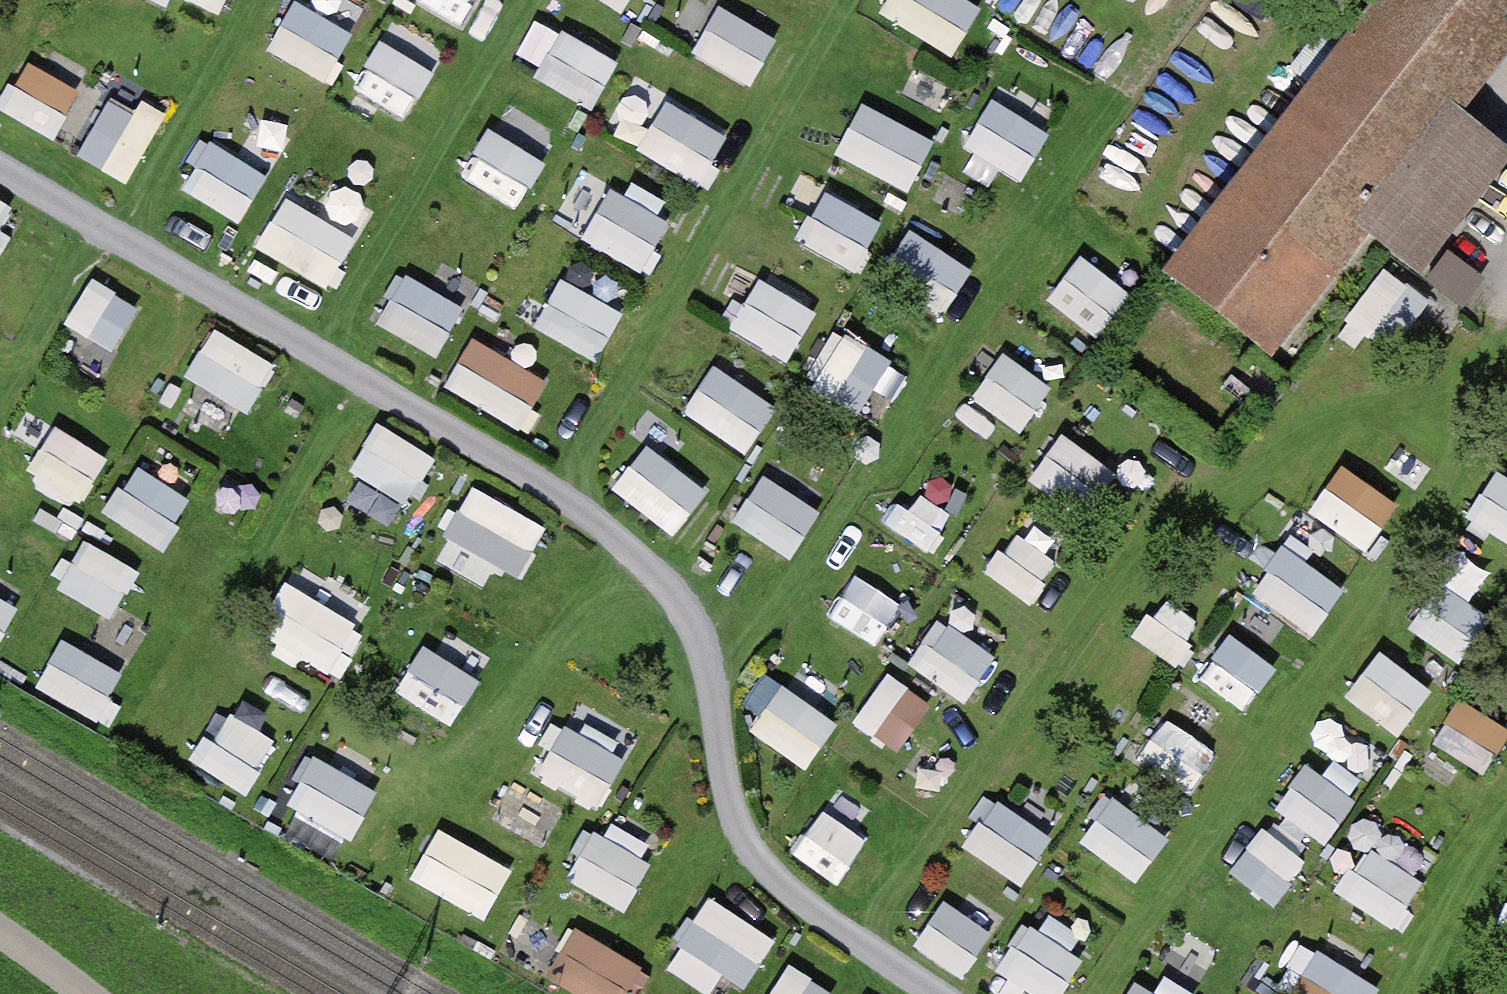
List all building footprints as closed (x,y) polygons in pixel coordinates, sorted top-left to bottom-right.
[(325,76),(356,26),(314,0),(295,0),(269,42),(325,76)] [(468,19),(477,0),(428,0),(468,19)] [(756,79),(781,29),(724,0),(718,0),(694,48),(756,79)] [(885,11),(960,48),(984,0),(890,0),(885,11)] [(1160,269),(1268,359),(1369,240),(1420,275),(1506,161),(1506,147),(1464,116),(1503,68),(1506,63),(1506,0),(1372,0),(1160,269)] [(537,70),(596,102),(623,53),(564,21),(537,70)] [(414,110),(437,59),(379,34),(356,85),(414,110)] [(59,134),(88,80),(29,48),(0,102),(59,134)] [(109,86),(84,155),(138,174),(163,106),(109,86)] [(968,141),(1026,174),(1054,125),(996,91),(968,141)] [(667,92),(640,146),(707,180),(734,125),(667,92)] [(519,199),(563,127),(509,95),(465,167),(519,199)] [(864,96),(836,147),(909,188),(938,136),(864,96)] [(210,130),(183,184),(246,215),(273,161),(210,130)] [(585,235),(652,264),(676,207),(610,178),(585,235)] [(863,267),(888,216),(824,184),(799,235),(863,267)] [(290,186),(258,241),(332,283),(363,228),(290,186)] [(15,198),(0,190),(0,227),(15,198)] [(945,311),(977,263),(913,221),(881,269),(945,311)] [(1467,297),(1488,269),(1452,241),(1430,269),(1467,297)] [(1085,246),(1049,292),(1100,332),(1136,286),(1085,246)] [(1390,258),(1346,320),(1396,355),(1440,294),(1390,258)] [(791,357),(824,304),(761,266),(729,319),(791,357)] [(401,267),(381,324),(447,347),(467,290),(401,267)] [(559,269),(534,321),(601,354),(627,302),(559,269)] [(94,270),(67,316),(116,346),(143,300),(94,270)] [(250,409),(281,359),(218,320),(187,370),(250,409)] [(475,329),(447,380),(528,423),(555,372),(475,329)] [(820,386),(870,402),(888,345),(838,329),(820,386)] [(973,391),(1024,426),(1057,378),(1006,343),(973,391)] [(748,448),(782,398),(719,356),(685,406),(748,448)] [(380,417),(352,466),(411,499),(439,450),(380,417)] [(30,464),(84,496),(112,451),(57,419),(30,464)] [(1066,425),(1035,467),(1088,507),(1119,465),(1066,425)] [(614,479),(675,530),(714,484),(653,433),(614,479)] [(1469,510),(1506,535),(1506,464),(1502,460),(1469,510)] [(129,461),(110,518),(176,539),(195,482),(129,461)] [(1383,539),(1401,483),(1334,462),(1316,518),(1383,539)] [(736,516),(794,553),(826,503),(768,466),(736,516)] [(474,477),(446,528),(523,571),(552,520),(474,477)] [(1043,593),(1060,545),(1009,526),(991,574),(1043,593)] [(88,533),(60,580),(115,612),(143,565),(88,533)] [(1254,584),(1315,630),(1350,585),(1288,539),(1254,584)] [(862,566),(828,608),(877,647),(911,604),(862,566)] [(294,575),(262,624),(339,673),(370,623),(294,575)] [(1445,575),(1411,619),(1459,655),(1493,611),(1445,575)] [(23,599),(0,587),(0,641),(23,599)] [(1184,654),(1202,608),(1158,591),(1140,637),(1184,654)] [(911,659),(976,699),(1005,652),(940,612),(911,659)] [(1197,669),(1248,706),(1281,661),(1230,624),(1197,669)] [(66,631),(39,679),(104,715),(130,667),(66,631)] [(1348,690),(1402,731),(1438,684),(1385,643),(1348,690)] [(457,714),(472,672),(438,659),(422,701),(457,714)] [(858,711),(899,743),(934,698),(893,667),(858,711)] [(752,725),(809,764),(844,713),(788,675),(752,725)] [(1435,735),(1487,767),(1506,736),(1506,716),(1463,689),(1435,735)] [(249,788),(280,733),(227,702),(195,757),(249,788)] [(1142,761),(1198,787),(1220,739),(1164,713),(1142,761)] [(561,717),(539,773),(609,799),(630,744),(561,717)] [(315,748),(289,801),(357,834),(382,781),(315,748)] [(1276,801),(1328,838),(1360,792),(1308,756),(1276,801)] [(966,840),(1026,878),(1059,826),(1000,788),(966,840)] [(1120,798),(1090,831),(1131,866),(1160,833),(1120,798)] [(819,804),(792,847),(868,893),(894,849),(819,804)] [(412,874),(489,913),(519,853),(442,815),(412,874)] [(1265,820),(1231,864),(1277,899),(1311,855),(1265,820)] [(627,904),(654,852),(595,821),(567,872),(627,904)] [(1348,892),(1384,915),(1425,849),(1389,827),(1348,892)] [(677,935),(745,983),(778,935),(710,888),(677,935)] [(945,891),(915,939),(967,971),(997,923),(945,891)] [(1045,993),(1063,993),(1089,951),(1029,914),(997,965),(1045,993)] [(647,962),(580,918),(548,968),(589,993),(626,993),(647,962)] [(1385,981),(1323,944),(1294,993),(1296,993),(1377,993),(1385,981)] [(839,985),(788,957),(767,993),(834,993),(839,985)] [(1137,974),(1125,993),(1172,993),(1137,974)]
